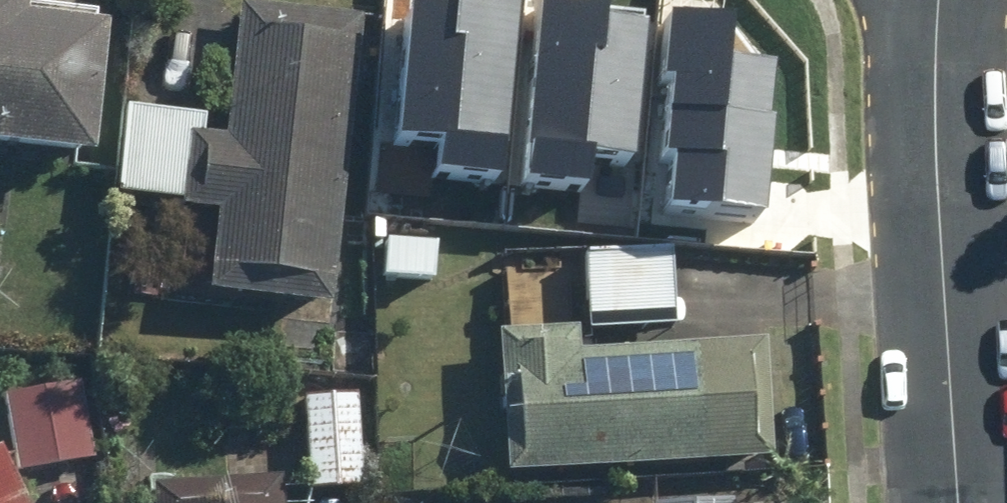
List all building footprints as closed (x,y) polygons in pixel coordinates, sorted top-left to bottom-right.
[(112,151),(122,24),(38,18),(40,0),(0,0),(0,142),(112,151)] [(384,140),(420,142),(418,176),(496,181),(508,6),(430,0),(394,0),(384,140)] [(343,302),(364,13),(237,4),(228,127),(208,125),(209,112),(146,107),(139,202),(222,208),(216,293),(343,302)] [(577,151),(612,154),(621,15),(508,6),(496,181),(575,185),(577,151)] [(658,23),(649,204),(757,209),(764,71),(726,69),(728,26),(658,23)] [(455,240),(381,238),(380,285),(454,287),(455,240)] [(694,249),(578,248),(578,330),(510,328),(506,474),(777,480),(780,344),(694,342),(694,249)] [(79,367),(10,383),(32,474),(100,458),(79,367)] [(376,393),(312,391),(308,498),(373,500),(376,393)] [(0,450),(0,502),(29,502),(2,449),(0,450)] [(160,479),(162,502),(296,502),(294,473),(160,479)]
